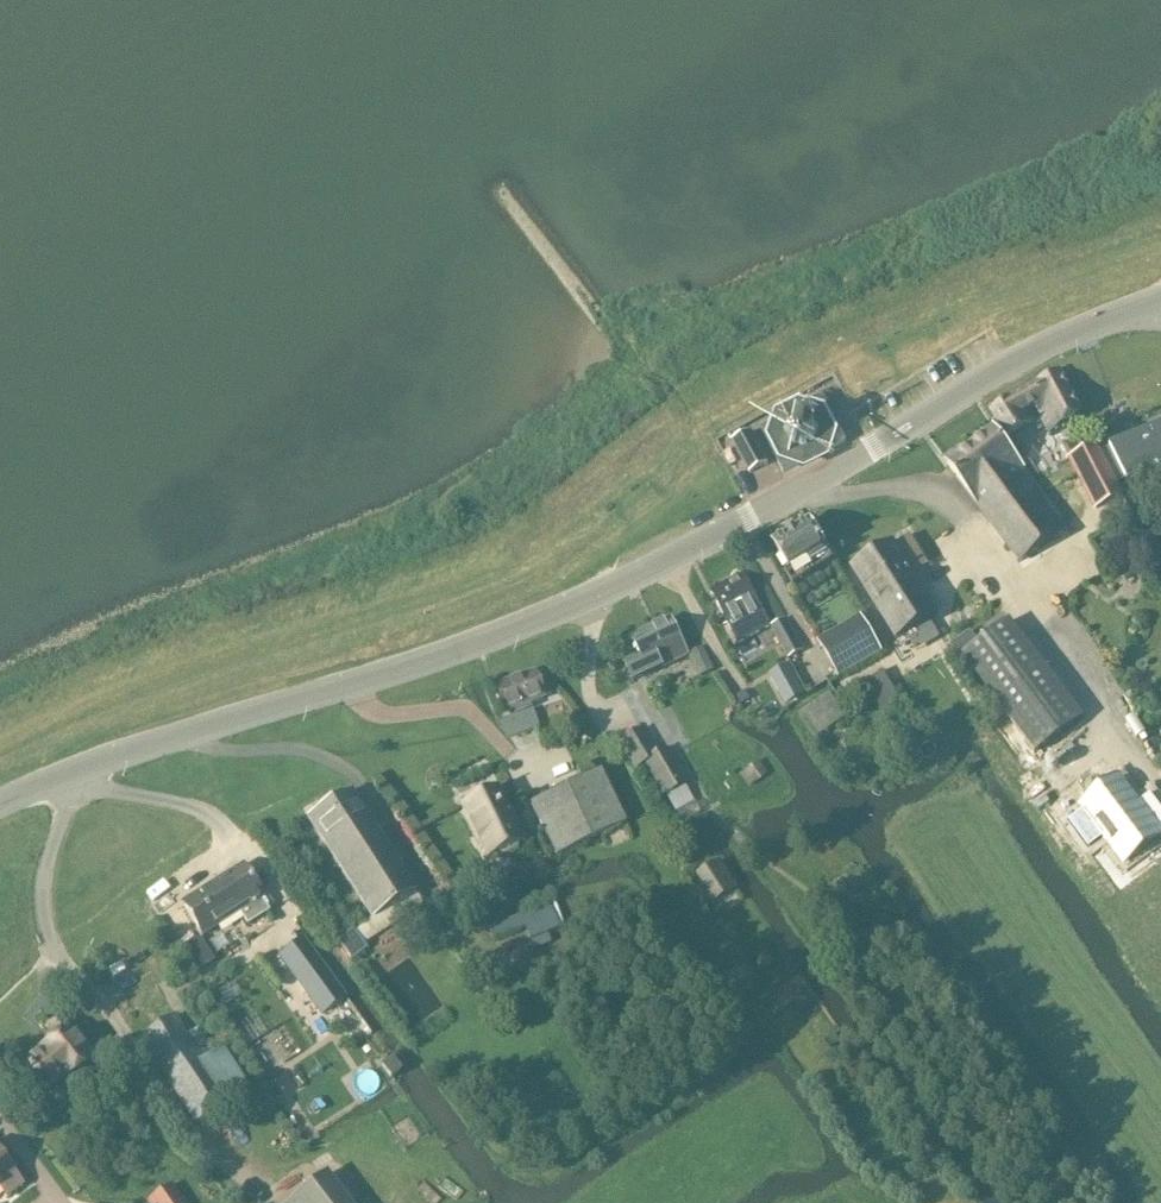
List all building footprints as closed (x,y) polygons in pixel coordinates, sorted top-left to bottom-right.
[(1051,434),(1082,416),(1061,369),(992,409),(1007,436),(1041,417),(1051,434)] [(782,473),(844,443),(823,399),(811,404),(809,400),(776,416),(778,420),(761,429),(767,440),(773,454),(782,473)] [(993,427),(948,462),(974,497),(1019,463),(993,427)] [(1110,447),(1126,480),(1137,476),(1148,495),(1160,488),(1160,428),(1110,447)] [(749,431),(731,440),(748,473),(765,465),(749,431)] [(1081,516),(1123,495),(1099,443),(1056,465),(1081,516)] [(1019,463),(974,497),(1022,560),(1067,528),(1019,463)] [(789,569),(825,548),(809,520),(773,541),(789,569)] [(897,639),(936,615),(892,542),(852,567),(897,639)] [(739,641),(770,625),(743,574),(712,590),(739,641)] [(861,616),(818,641),(840,678),(883,653),(861,616)] [(631,636),(641,656),(625,663),(633,680),(662,666),(662,665),(688,653),(671,617),(631,636)] [(786,619),(771,627),(789,661),(804,653),(786,619)] [(1010,620),(962,655),(1006,714),(994,724),(1022,761),(1023,762),(1031,756),(1084,717),(1010,620)] [(958,656),(978,642),(970,630),(950,645),(958,656)] [(534,670),(493,684),(503,715),(513,712),(530,706),(545,701),(542,692),(540,688),(536,675),(534,670)] [(865,683),(883,714),(901,702),(883,672),(865,683)] [(798,681),(778,692),(786,705),(805,695),(798,681)] [(847,717),(829,692),(798,715),(815,740),(847,717)] [(514,715),(501,720),(507,739),(522,734),(539,728),(533,709),(514,715)] [(656,755),(641,730),(618,744),(633,769),(642,764),(663,800),(687,786),(666,750),(656,755)] [(738,776),(747,789),(769,774),(759,761),(738,776)] [(1087,762),(1051,790),(1098,849),(1134,821),(1087,762)] [(555,857),(624,825),(600,774),(531,807),(555,857)] [(460,807),(486,861),(523,843),(497,789),(460,807)] [(372,920),(415,892),(351,793),(308,820),(372,920)] [(712,904),(737,888),(719,861),(695,877),(712,904)] [(248,927),(269,913),(260,899),(261,898),(242,868),(185,906),(203,936),(238,913),(248,927)] [(523,915),(492,926),(496,937),(525,927),(530,940),(532,940),(533,941),(547,936),(551,935),(559,932),(549,904),(541,907),(523,913),(523,915)] [(352,932),(338,942),(352,961),(365,951),(352,932)] [(304,941),(280,958),(321,1016),(345,998),(304,941)] [(196,1123),(245,1092),(189,1006),(140,1038),(196,1123)] [(46,1095),(93,1062),(64,1020),(49,1031),(56,1041),(24,1063),(46,1095)] [(22,1186),(0,1155),(0,1186),(7,1196),(22,1186)] [(322,1179),(290,1202),(340,1202),(322,1179)] [(172,1184),(146,1202),(185,1202),(172,1184)]
